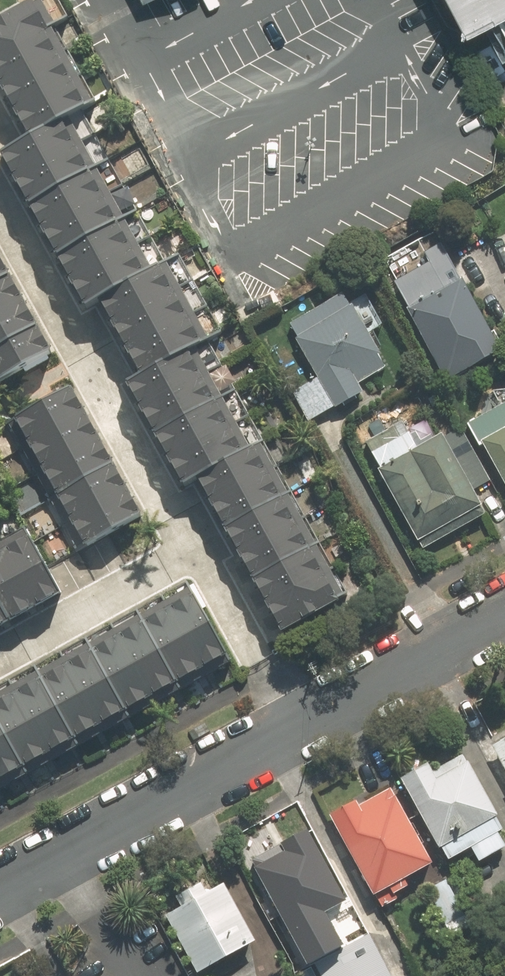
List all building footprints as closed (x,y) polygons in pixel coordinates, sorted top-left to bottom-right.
[(504,33),(504,0),(454,0),(470,29),(496,16),(504,33)] [(27,143),(80,115),(88,111),(32,8),(0,25),(0,92),(27,143)] [(108,164),(80,115),(1,159),(29,208),(108,164)] [(136,214),(108,164),(29,208),(57,258),(136,214)] [(164,264),(136,214),(57,258),(84,308),(96,302),(164,264)] [(391,285),(446,384),(501,354),(441,245),(424,255),(429,265),(391,285)] [(176,257),(164,264),(96,302),(139,379),(206,341),(219,334),(176,257)] [(36,330),(8,279),(0,283),(0,349),(36,330)] [(294,393),(311,423),(363,394),(357,383),(385,367),(345,295),(288,326),(318,380),(294,393)] [(0,349),(0,384),(51,356),(36,330),(0,349)] [(125,386),(154,439),(236,393),(206,341),(139,379),(125,386)] [(15,420),(28,446),(87,416),(73,390),(15,420)] [(264,444),(236,393),(154,439),(182,489),(196,482),(264,444)] [(504,488),(504,405),(470,425),(504,488)] [(114,468),(87,416),(28,446),(55,498),(114,468)] [(376,472),(417,544),(481,509),(472,492),(441,436),(419,448),(406,425),(367,447),(380,470),(376,472)] [(441,436),(472,492),(490,483),(458,427),(441,436)] [(292,495),(264,444),(196,482),(224,533),(292,495)] [(140,520),(114,468),(55,498),(82,550),(140,520)] [(321,546),(292,495),(224,533),(253,584),(321,546)] [(62,597),(29,535),(0,551),(0,607),(10,625),(62,597)] [(349,597),(321,546),(253,584),(281,634),(349,597)] [(177,687),(228,659),(186,584),(135,612),(177,687)] [(10,625),(0,607),(0,630),(10,625)] [(126,715),(177,687),(135,612),(84,641),(126,715)] [(75,744),(126,715),(84,641),(33,669),(75,744)] [(75,744),(33,669),(0,687),(0,729),(24,772),(75,744)] [(24,772),(0,729),(0,785),(24,772)] [(491,749),(504,776),(504,741),(491,749)] [(496,836),(502,832),(467,765),(436,781),(427,765),(399,779),(442,863),(469,849),(476,863),(503,850),(496,836)] [(356,801),(329,815),(371,895),(432,863),(396,795),(362,813),(356,801)] [(250,858),(288,930),(343,902),(304,829),(250,858)] [(446,879),(427,889),(451,934),(470,924),(446,879)] [(223,883),(205,892),(200,884),(176,896),(181,905),(165,914),(196,971),(254,940),(223,883)] [(321,919),(289,936),(304,965),(314,960),(336,949),(321,919)] [(314,960),(322,975),(390,975),(367,933),(336,949),(314,960)]
